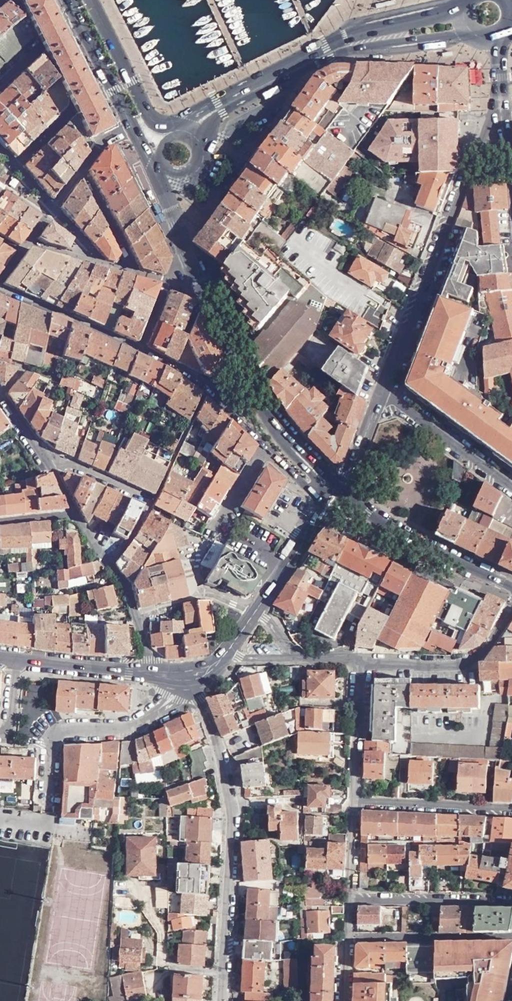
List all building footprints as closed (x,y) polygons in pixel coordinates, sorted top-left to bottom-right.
[(90,139),(110,128),(94,98),(62,33),(45,0),(11,0),(6,2),(7,3),(20,19),(34,35),(36,33),(41,44),(45,51),(40,55),(56,81),(50,87),(63,110),(67,107),(68,105),(68,104),(68,103),(68,101),(69,100),(70,100),(73,108),(77,114),(67,125),(74,135),(78,132),(77,129),(82,125),(90,139)] [(0,9),(0,18),(9,29),(20,19),(7,3),(0,9)] [(9,29),(0,18),(0,38),(9,29)] [(34,35),(20,19),(9,29),(0,38),(0,67),(34,35)] [(40,55),(24,71),(41,96),(50,87),(56,81),(40,55)] [(329,70),(316,77),(330,87),(331,87),(335,84),(336,84),(337,87),(340,88),(341,87),(341,83),(352,83),(358,67),(345,67),(340,67),(330,69),(329,70)] [(365,68),(358,67),(352,83),(359,86),(365,68)] [(414,69),(365,68),(359,86),(355,96),(354,99),(353,100),(354,102),(355,104),(356,104),(388,105),(384,111),(413,111),(414,69)] [(413,111),(421,111),(438,111),(439,69),(414,69),(413,111)] [(438,111),(458,111),(469,111),(468,70),(439,69),(438,111)] [(24,71),(8,87),(27,110),(41,96),(24,71)] [(322,129),(339,107),(337,105),(344,96),(331,87),(330,87),(316,77),(293,108),(322,129)] [(0,95),(0,111),(12,124),(27,110),(8,87),(0,95)] [(43,131),(56,118),(41,96),(27,110),(43,131)] [(322,129),(293,108),(282,123),(315,147),(326,132),(322,129)] [(29,144),(43,131),(27,110),(12,124),(20,133),(29,144)] [(6,147),(20,133),(12,124),(0,111),(0,140),(6,147)] [(421,121),(458,121),(458,111),(438,111),(421,111),(421,121)] [(458,171),(458,121),(421,121),(388,121),(368,152),(384,163),(419,164),(419,174),(429,174),(454,174),(458,171)] [(327,132),(326,132),(315,147),(282,123),(272,138),(332,181),(333,180),(343,166),(350,157),(354,151),(327,132)] [(78,165),(87,153),(74,135),(67,125),(55,137),(67,152),(78,165)] [(93,144),(90,139),(82,125),(77,129),(78,132),(74,135),(87,153),(93,144)] [(16,158),(29,144),(20,133),(6,147),(16,158)] [(46,146),(59,161),(67,152),(55,137),(46,146)] [(272,138),(261,152),(301,182),(321,197),(324,192),(332,181),(272,138)] [(48,172),(59,161),(46,146),(23,167),(38,183),(48,172)] [(88,171),(96,186),(120,166),(111,147),(105,148),(88,171)] [(354,151),(350,157),(358,162),(362,157),(354,151)] [(71,175),(78,165),(67,152),(59,161),(71,175)] [(261,152),(251,165),(278,186),(283,189),(291,195),(301,182),(261,152)] [(62,187),(71,175),(59,161),(48,172),(62,187)] [(278,186),(251,165),(241,179),(268,199),(278,186)] [(96,186),(105,203),(128,181),(120,166),(96,186)] [(343,166),(333,180),(343,184),(352,172),(343,166)] [(38,183),(52,199),(62,187),(48,172),(38,183)] [(417,182),(418,174),(406,173),(406,182),(417,182)] [(442,208),(454,174),(429,174),(425,185),(417,206),(434,213),(437,206),(442,208)] [(425,185),(429,174),(419,174),(418,174),(417,182),(425,185)] [(241,179),(231,193),(263,217),(261,221),(263,223),(276,205),(273,203),(268,199),(241,179)] [(332,181),(324,192),(333,198),(343,184),(333,180),(332,181)] [(60,208),(72,221),(89,197),(81,181),(60,208)] [(105,203),(112,218),(136,196),(128,181),(105,203)] [(497,213),(507,211),(505,183),(470,186),(463,207),(462,208),(477,214),(482,214),(497,213)] [(0,195),(0,216),(3,218),(3,217),(15,201),(2,192),(0,195)] [(231,193),(222,205),(249,228),(253,231),(261,221),(263,217),(231,193)] [(112,218),(120,233),(144,211),(136,196),(112,218)] [(72,221),(82,232),(97,213),(89,197),(72,221)] [(388,236),(388,233),(382,231),(385,224),(399,229),(397,236),(395,241),(411,248),(417,233),(419,234),(422,226),(407,221),(411,213),(373,197),(361,227),(379,238),(388,236)] [(26,209),(15,201),(3,217),(16,224),(26,209)] [(318,202),(307,216),(317,223),(328,208),(318,202)] [(222,205),(212,218),(242,241),(249,228),(222,205)] [(16,224),(28,231),(39,217),(26,209),(16,224)] [(120,233),(128,247),(134,242),(152,227),(144,211),(120,233)] [(82,232),(92,244),(105,229),(97,213),(82,232)] [(482,214),(485,248),(501,247),(497,213),(482,214)] [(478,222),(459,216),(458,219),(472,224),(470,230),(470,231),(479,233),(478,222)] [(5,238),(16,224),(3,217),(3,218),(0,222),(0,236),(5,238)] [(212,218),(203,232),(235,256),(245,243),(242,241),(212,218)] [(465,229),(470,230),(472,224),(458,219),(456,226),(465,229)] [(283,238),(263,223),(261,221),(253,231),(245,243),(235,256),(227,267),(226,266),(221,273),(256,340),(264,332),(266,333),(292,303),(310,309),(317,289),(329,293),(327,298),(341,307),(350,312),(368,323),(381,332),(389,311),(368,297),(372,291),(339,270),(348,249),(303,221),(302,224),(301,225),(298,228),(288,243),(283,238)] [(18,246),(28,231),(16,224),(5,238),(18,246)] [(49,224),(37,239),(44,243),(65,250),(70,240),(49,224)] [(293,224),(283,238),(288,243),(298,228),(293,224)] [(388,233),(397,236),(399,229),(385,224),(382,231),(388,233)] [(128,247),(136,263),(160,242),(152,227),(134,242),(128,247)] [(119,256),(105,229),(92,244),(107,261),(113,263),(119,256)] [(508,274),(505,247),(501,247),(485,248),(479,249),(479,233),(470,231),(470,230),(465,229),(460,241),(463,243),(460,249),(457,248),(454,257),(457,259),(454,266),(451,265),(448,273),(451,274),(448,281),(445,280),(439,298),(448,301),(450,297),(468,304),(473,290),(464,287),(461,286),(468,264),(472,264),(474,265),(474,267),(477,268),(474,274),(478,277),(481,277),(508,274)] [(203,232),(195,243),(226,266),(227,267),(235,256),(203,232)] [(377,239),(367,255),(399,274),(404,267),(398,263),(403,254),(377,239)] [(162,276),(169,259),(164,250),(160,242),(136,263),(139,270),(162,276)] [(1,269),(13,253),(0,245),(0,269),(1,269)] [(3,284),(15,290),(29,270),(33,264),(40,253),(29,250),(3,284)] [(33,264),(29,270),(36,275),(30,283),(40,288),(45,282),(49,285),(67,260),(42,252),(40,253),(33,264)] [(384,284),(389,276),(360,258),(351,274),(374,289),(380,282),(384,284)] [(81,263),(67,260),(49,285),(64,292),(66,288),(81,263)] [(92,267),(81,263),(66,288),(79,294),(92,267)] [(473,269),(474,267),(474,265),(472,264),(468,264),(461,286),(464,287),(471,267),(472,267),(473,269)] [(79,294),(78,297),(84,300),(86,294),(95,297),(99,288),(106,270),(92,267),(79,294)] [(15,290),(23,293),(30,283),(36,275),(29,270),(15,290)] [(120,274),(106,270),(99,288),(114,293),(118,280),(120,274)] [(102,326),(112,331),(121,311),(125,302),(125,301),(129,293),(135,278),(120,274),(118,280),(114,293),(102,326)] [(511,291),(511,274),(508,274),(481,277),(481,294),(488,294),(511,291)] [(129,293),(152,300),(158,285),(157,284),(155,284),(135,278),(129,293)] [(23,293),(39,300),(49,285),(45,282),(40,288),(30,283),(23,293)] [(39,300),(55,307),(64,292),(49,285),(39,300)] [(64,292),(55,307),(70,314),(71,312),(78,297),(79,294),(66,288),(64,292)] [(87,319),(102,326),(114,293),(99,288),(95,297),(95,298),(93,303),(87,319)] [(249,349),(270,385),(297,353),(316,331),(325,303),(327,298),(329,293),(317,289),(310,309),(292,303),(266,333),(264,332),(256,340),(249,349)] [(488,294),(493,318),(493,319),(511,316),(511,291),(488,294)] [(168,292),(157,322),(173,328),(179,331),(191,303),(192,301),(168,292)] [(143,325),(152,300),(129,293),(125,301),(125,302),(121,311),(130,314),(129,320),(143,325)] [(479,295),(479,313),(489,317),(492,318),(493,318),(488,294),(481,294),(479,295)] [(71,312),(87,319),(93,303),(84,300),(78,297),(71,312)] [(489,317),(479,313),(448,301),(439,298),(407,380),(406,384),(406,387),(407,388),(511,466),(511,429),(511,430),(500,421),(503,418),(445,375),(448,365),(453,367),(461,347),(475,352),(489,317)] [(19,305),(7,300),(2,322),(13,326),(19,305)] [(197,314),(191,303),(179,331),(187,334),(197,314)] [(31,310),(19,305),(13,326),(9,341),(24,346),(24,343),(31,310)] [(23,350),(21,362),(32,365),(37,366),(46,369),(49,354),(41,351),(49,314),(46,313),(45,315),(31,310),(24,343),(41,349),(39,355),(23,350)] [(137,340),(143,325),(129,320),(130,314),(121,311),(112,331),(135,341),(137,340)] [(368,323),(350,312),(346,317),(349,319),(343,328),(340,327),(333,338),(357,354),(363,346),(361,343),(370,330),(365,327),(368,323)] [(46,369),(59,374),(58,367),(61,357),(69,325),(70,322),(49,314),(41,351),(49,354),(46,369)] [(187,334),(174,361),(209,378),(219,357),(197,314),(187,334)] [(337,325),(340,327),(343,328),(349,319),(346,317),(343,315),(337,325)] [(499,346),(511,342),(511,316),(493,319),(499,346)] [(147,347),(161,354),(173,328),(157,322),(147,347)] [(87,331),(69,325),(61,357),(78,363),(87,331)] [(161,354),(174,361),(187,334),(179,331),(173,328),(161,354)] [(118,345),(87,331),(78,363),(85,366),(89,358),(110,366),(111,364),(118,345)] [(10,359),(21,362),(23,350),(24,346),(9,341),(0,337),(0,352),(9,355),(8,358),(10,359)] [(511,372),(511,342),(499,346),(486,349),(486,351),(485,353),(484,379),(492,377),(511,372)] [(118,345),(111,364),(124,371),(118,385),(122,386),(127,373),(134,353),(118,345)] [(343,387),(356,397),(361,378),(361,377),(364,366),(341,349),(328,366),(330,368),(326,374),(343,387)] [(10,359),(8,358),(9,355),(0,352),(0,363),(8,366),(10,359)] [(127,373),(140,379),(148,360),(134,353),(127,373)] [(279,398),(288,410),(305,391),(287,375),(299,361),(312,371),(316,367),(297,353),(270,385),(279,398)] [(148,360),(140,379),(140,380),(155,389),(162,367),(148,360)] [(8,366),(0,363),(0,385),(1,386),(16,368),(8,366)] [(365,381),(371,371),(364,366),(361,377),(365,381)] [(155,389),(169,398),(179,377),(162,367),(155,389)] [(25,372),(17,382),(28,391),(29,390),(38,376),(25,372)] [(72,380),(61,376),(59,383),(70,388),(72,380)] [(102,387),(104,382),(92,377),(90,382),(102,387)] [(169,398),(165,405),(188,421),(201,394),(179,377),(169,398)] [(356,397),(358,399),(364,389),(362,387),(366,382),(365,381),(361,377),(361,378),(356,397)] [(492,377),(484,379),(485,390),(485,401),(492,402),(492,377)] [(7,393),(17,407),(28,391),(17,382),(7,393)] [(131,383),(123,402),(128,404),(135,389),(133,388),(135,384),(131,383)] [(358,399),(356,397),(343,387),(338,395),(343,400),(335,417),(338,419),(337,423),(343,426),(355,432),(366,404),(358,399)] [(42,396),(29,390),(28,391),(17,407),(28,424),(41,399),(42,396)] [(288,410),(309,437),(322,419),(323,417),(327,411),(328,410),(320,403),(324,400),(314,391),(310,396),(305,391),(288,410)] [(69,405),(79,409),(84,396),(74,392),(69,405)] [(130,407),(138,411),(144,400),(135,395),(130,407)] [(195,418),(202,425),(199,429),(201,430),(198,436),(192,447),(184,442),(178,453),(192,460),(204,439),(205,436),(208,430),(219,412),(204,397),(195,418)] [(28,424),(38,438),(49,415),(44,412),(48,404),(41,399),(28,424)] [(123,402),(117,400),(113,408),(125,413),(128,404),(123,402)] [(80,413),(64,408),(61,421),(52,448),(71,457),(77,439),(72,437),(80,413)] [(338,419),(335,417),(327,411),(323,417),(328,422),(331,423),(336,425),(337,423),(338,419)] [(219,412),(208,430),(205,436),(207,438),(194,461),(197,462),(202,465),(228,421),(219,412)] [(38,438),(52,448),(61,421),(49,415),(38,438)] [(355,432),(343,426),(341,430),(331,426),(330,427),(322,419),(309,437),(332,460),(333,462),(335,463),(336,463),(338,463),(339,463),(340,463),(341,463),(342,462),(343,461),(344,461),(355,432)] [(240,433),(228,421),(202,465),(194,478),(192,481),(188,487),(180,501),(195,509),(201,497),(211,481),(227,491),(236,476),(221,466),(229,453),(240,433)] [(99,441),(101,435),(97,433),(92,446),(83,441),(77,459),(91,466),(99,441)] [(142,450),(146,441),(131,433),(122,452),(136,460),(142,450)] [(254,447),(240,433),(229,453),(244,463),(254,447)] [(101,435),(99,441),(112,448),(115,441),(101,435)] [(112,448),(99,441),(91,466),(102,471),(112,448)] [(172,455),(176,446),(166,441),(162,449),(172,455)] [(107,473),(125,481),(136,460),(122,452),(117,449),(108,469),(107,473)] [(125,481),(154,494),(168,464),(142,450),(136,460),(125,481)] [(236,476),(244,463),(229,453),(221,466),(236,476)] [(460,484),(468,471),(455,461),(452,481),(460,484)] [(194,478),(202,465),(197,462),(188,476),(193,478),(194,478)] [(245,511),(262,521),(286,480),(267,464),(240,508),(245,511)] [(192,481),(170,471),(167,477),(188,487),(192,481)] [(62,479),(71,496),(80,478),(66,473),(62,479)] [(49,474),(41,476),(32,478),(34,489),(54,485),(49,474)] [(188,487),(167,477),(160,491),(180,501),(188,487)] [(34,489),(32,478),(24,480),(24,489),(21,490),(23,513),(37,512),(35,499),(34,489)] [(71,496),(79,511),(92,484),(80,478),(71,496)] [(217,507),(227,491),(211,481),(201,497),(206,500),(217,507)] [(92,484),(79,511),(86,523),(91,516),(104,489),(92,484)] [(23,513),(21,490),(19,485),(13,486),(16,496),(4,498),(7,515),(23,513)] [(35,499),(59,495),(60,495),(54,485),(34,489),(35,499)] [(487,485),(476,507),(495,516),(504,498),(487,485)] [(103,522),(116,494),(104,489),(91,516),(103,522)] [(158,496),(154,505),(171,515),(180,501),(160,491),(158,496)] [(116,494),(103,522),(101,526),(104,527),(107,522),(114,526),(127,500),(116,494)] [(59,496),(59,495),(35,499),(37,512),(66,509),(59,496)] [(210,518),(217,507),(206,500),(201,497),(195,509),(210,518)] [(114,526),(110,534),(123,541),(140,506),(127,500),(114,526)] [(171,515),(186,523),(195,509),(180,501),(171,515)] [(168,521),(171,515),(154,505),(150,513),(168,521)] [(468,522),(488,531),(494,520),(475,509),(468,522)] [(163,529),(168,521),(150,513),(138,533),(155,543),(163,529)] [(437,536),(457,545),(468,522),(449,513),(448,515),(443,524),(437,536)] [(438,521),(443,524),(448,515),(443,513),(438,521)] [(511,544),(511,542),(511,529),(494,520),(488,531),(481,544),(476,555),(500,566),(511,544)] [(47,521),(27,523),(28,544),(49,542),(47,521)] [(170,533),(174,551),(184,549),(183,547),(181,538),(178,526),(168,521),(163,529),(170,533)] [(457,545),(476,555),(481,544),(488,531),(468,522),(457,545)] [(30,564),(29,550),(28,544),(27,523),(0,526),(0,556),(18,555),(19,553),(24,553),(25,564),(30,564)] [(163,529),(155,543),(150,551),(147,555),(145,558),(174,551),(170,533),(163,529)] [(337,566),(349,541),(327,529),(312,552),(314,554),(316,555),(321,557),(337,566)] [(145,558),(147,555),(140,549),(142,545),(150,551),(155,543),(138,533),(121,555),(138,570),(140,567),(141,565),(145,558)] [(65,569),(77,567),(76,544),(73,534),(64,534),(64,537),(61,538),(61,541),(56,541),(56,549),(61,549),(61,555),(64,555),(65,569)] [(277,534),(270,544),(278,549),(285,540),(277,534)] [(210,569),(223,547),(211,541),(205,554),(203,557),(200,564),(210,569)] [(392,563),(349,541),(337,566),(336,569),(333,574),(325,591),(321,599),(327,602),(329,599),(332,601),(317,630),(336,640),(350,613),(363,620),(378,590),(392,563)] [(511,544),(500,566),(511,572),(511,544)] [(209,588),(213,590),(217,582),(216,581),(217,579),(247,596),(265,571),(224,546),(223,547),(210,569),(203,581),(204,586),(206,585),(209,588)] [(141,565),(140,567),(143,570),(145,569),(160,565),(163,565),(177,561),(174,551),(145,558),(141,565)] [(131,583),(138,570),(121,555),(114,564),(119,572),(131,583)] [(319,560),(336,569),(337,566),(321,557),(319,560)] [(333,574),(336,569),(319,560),(315,568),(323,573),(325,569),(333,574)] [(58,570),(55,570),(55,582),(67,581),(92,575),(91,570),(100,567),(96,561),(77,567),(65,569),(58,570)] [(160,565),(168,602),(189,597),(193,591),(185,562),(178,564),(177,561),(163,565),(160,565)] [(412,573),(392,563),(378,590),(399,600),(412,573)] [(15,573),(15,564),(5,566),(5,574),(14,573),(15,573)] [(30,564),(25,564),(22,564),(18,565),(18,573),(30,572),(30,566),(30,564)] [(153,605),(168,602),(160,565),(145,569),(153,605)] [(138,609),(153,605),(145,569),(143,570),(140,567),(138,570),(131,583),(131,584),(137,609),(138,609)] [(306,572),(300,570),(296,576),(308,582),(311,575),(306,572)] [(424,640),(435,619),(449,592),(412,573),(399,600),(379,640),(379,641),(399,652),(418,651),(421,646),(424,640)] [(296,576),(290,585),(307,593),(309,595),(320,600),(321,599),(325,591),(311,584),(308,582),(296,576)] [(486,595),(463,584),(461,588),(460,588),(456,595),(449,592),(435,619),(462,631),(468,620),(475,623),(486,595)] [(307,593),(290,585),(275,606),(298,617),(309,595),(307,593)] [(91,591),(84,592),(86,602),(93,601),(96,611),(114,606),(109,586),(91,592),(91,591)] [(68,612),(68,617),(75,617),(74,609),(79,609),(76,594),(68,597),(68,598),(68,607),(68,612)] [(475,623),(490,631),(505,603),(486,595),(475,623)] [(52,608),(68,607),(68,598),(51,598),(51,608),(52,608)] [(198,626),(198,629),(199,634),(202,634),(203,635),(213,634),(208,601),(195,602),(197,621),(198,626)] [(181,606),(184,623),(197,621),(195,602),(181,606)] [(317,606),(308,625),(314,628),(324,610),(317,606)] [(16,618),(0,615),(0,623),(15,625),(16,618)] [(91,626),(90,616),(83,616),(85,625),(91,626)] [(52,626),(52,617),(32,618),(32,620),(32,627),(32,648),(54,651),(52,626)] [(32,620),(20,618),(16,618),(15,625),(32,627),(32,620)] [(465,642),(470,633),(475,623),(468,620),(462,631),(456,644),(463,647),(465,642)] [(180,633),(180,628),(179,622),(160,623),(159,623),(159,626),(160,634),(168,634),(180,633)] [(13,646),(15,625),(0,623),(0,644),(13,646)] [(484,639),(490,631),(475,623),(470,633),(484,639)] [(485,661),(511,661),(511,624),(485,661)] [(13,646),(32,648),(32,627),(15,625),(13,646)] [(71,653),(86,654),(85,625),(69,626),(69,636),(71,636),(71,653)] [(103,636),(103,626),(91,626),(85,625),(86,654),(103,655),(103,636)] [(69,626),(52,626),(54,651),(71,653),(71,636),(69,636),(69,626)] [(124,637),(124,626),(103,626),(103,636),(124,637)] [(149,635),(160,634),(159,626),(149,629),(149,635)] [(199,634),(198,629),(185,631),(186,637),(180,637),(181,647),(183,659),(205,655),(203,635),(202,634),(199,634)] [(479,646),(484,639),(470,633),(465,642),(463,647),(456,644),(453,650),(474,649),(479,646)] [(151,649),(164,648),(181,647),(180,637),(168,637),(168,634),(160,634),(149,635),(151,649)] [(294,643),(306,653),(313,645),(306,639),(303,634),(289,636),(294,643)] [(427,641),(424,640),(421,646),(431,651),(434,646),(450,654),(454,647),(430,634),(427,641)] [(103,655),(124,656),(124,637),(103,636),(103,655)] [(356,640),(355,653),(365,653),(367,641),(356,640)] [(164,648),(165,660),(183,659),(181,647),(164,648)] [(481,680),(492,680),(492,690),(496,690),(497,693),(509,693),(511,679),(511,661),(485,661),(481,661),(481,680)] [(300,665),(290,665),(290,679),(300,679),(300,677),(300,665)] [(335,673),(310,672),(310,682),(305,682),(305,697),(335,697),(335,673)] [(265,709),(252,714),(250,710),(266,705),(265,697),(264,694),(265,693),(260,673),(242,677),(248,699),(249,704),(248,705),(244,706),(247,716),(251,725),(257,723),(268,718),(265,709)] [(412,685),(412,678),(376,678),(373,741),(377,741),(391,742),(395,742),(397,703),(411,703),(412,685)] [(231,701),(244,696),(239,681),(228,693),(207,696),(216,717),(244,706),(248,705),(247,702),(233,706),(231,701)] [(56,712),(66,713),(67,708),(76,709),(79,684),(59,683),(56,712)] [(76,709),(99,711),(101,686),(79,684),(76,709)] [(481,686),(412,685),(411,703),(411,708),(481,709),(481,693),(481,686)] [(132,689),(101,686),(99,711),(130,714),(132,689)] [(509,704),(509,703),(497,703),(491,746),(411,742),(410,754),(418,755),(430,756),(442,757),(451,757),(460,757),(489,759),(497,760),(501,760),(502,756),(506,736),(509,722),(508,722),(509,716),(509,704)] [(224,736),(224,737),(239,731),(237,725),(242,723),(244,728),(251,726),(251,725),(247,716),(244,706),(216,717),(224,736)] [(324,722),(330,722),(336,722),(336,709),(307,709),(307,728),(323,729),(323,725),(323,722),(324,722)] [(199,735),(189,712),(162,724),(164,727),(166,731),(174,747),(181,743),(199,735)] [(268,718),(257,723),(264,744),(290,735),(282,713),(268,718)] [(164,727),(154,732),(161,753),(174,747),(166,731),(164,727)] [(329,753),(330,732),(304,731),(301,731),(300,752),(329,753)] [(151,757),(161,753),(154,732),(145,737),(151,757)] [(153,770),(154,770),(152,759),(151,757),(145,737),(144,735),(136,741),(139,762),(132,763),(134,773),(135,773),(153,770)] [(391,753),(391,742),(377,741),(373,741),(366,740),(365,778),(385,779),(385,778),(386,753),(391,753)] [(120,765),(132,763),(139,762),(136,741),(122,742),(120,765)] [(107,767),(117,768),(119,742),(102,743),(99,774),(103,776),(104,771),(106,771),(107,767)] [(102,743),(65,745),(66,772),(63,801),(63,806),(63,807),(63,809),(63,810),(68,810),(69,806),(96,805),(96,804),(96,803),(99,774),(102,743)] [(264,763),(262,746),(236,755),(244,765),(264,763)] [(190,773),(191,781),(204,777),(203,768),(205,767),(204,761),(206,760),(202,747),(190,750),(193,758),(190,773)] [(392,753),(391,753),(386,753),(385,778),(391,778),(392,768),(398,768),(398,757),(392,756),(392,753)] [(408,766),(409,754),(402,754),(401,766),(408,766)] [(236,755),(233,756),(243,766),(244,765),(236,755)] [(430,756),(418,755),(417,762),(411,761),(410,783),(433,784),(435,762),(429,762),(430,756)] [(510,770),(511,761),(511,757),(502,756),(501,760),(500,768),(510,770)] [(0,757),(0,760),(0,778),(25,781),(26,759),(0,757)] [(460,757),(451,757),(450,772),(459,773),(460,757)] [(489,759),(460,757),(459,773),(458,791),(486,792),(489,759)] [(36,760),(26,759),(25,781),(35,781),(36,760)] [(244,765),(243,766),(245,788),(250,788),(267,786),(264,763),(244,765)] [(496,767),(494,796),(494,801),(511,802),(511,777),(510,777),(511,770),(510,770),(500,768),(496,767)] [(166,784),(164,768),(159,769),(161,793),(167,792),(167,790),(166,784)] [(155,781),(153,770),(135,773),(137,784),(155,781)] [(106,799),(114,800),(116,783),(103,776),(99,774),(96,803),(96,804),(96,805),(95,814),(100,815),(101,807),(105,807),(106,799)] [(205,782),(204,777),(191,781),(184,783),(167,790),(167,792),(168,799),(167,815),(170,815),(170,804),(175,804),(176,803),(190,801),(190,805),(205,802),(204,792),(207,792),(205,782)] [(183,779),(166,784),(167,790),(184,783),(183,779)] [(325,807),(326,807),(327,797),(328,797),(331,796),(331,786),(311,785),(311,806),(325,807)] [(105,807),(114,808),(114,800),(106,799),(105,807)] [(344,803),(331,803),(331,811),(331,812),(340,812),(343,812),(344,803)] [(178,815),(175,804),(170,804),(170,815),(178,815)] [(95,814),(96,805),(69,806),(68,810),(63,810),(63,811),(63,818),(95,820),(95,814)] [(285,805),(270,806),(270,830),(283,829),(283,839),(300,839),(299,812),(285,813),(285,805)] [(214,817),(214,809),(187,807),(187,815),(197,816),(214,817)] [(437,814),(363,811),(362,824),(362,830),(362,835),(434,836),(434,834),(437,814)] [(187,815),(181,814),(180,840),(188,841),(212,843),(214,817),(197,816),(187,815)] [(460,815),(437,814),(434,834),(458,835),(460,815)] [(323,834),(324,823),(324,816),(308,815),(308,833),(323,834)] [(487,816),(460,815),(458,835),(475,836),(474,841),(474,842),(484,842),(485,830),(487,816)] [(489,817),(488,830),(485,830),(484,842),(486,843),(511,843),(511,817),(489,817)] [(330,833),(330,838),(329,842),(336,842),(346,843),(347,833),(330,833)] [(157,836),(130,835),(127,873),(156,875),(157,836)] [(244,842),(246,881),(252,881),(274,879),(270,839),(244,842)] [(361,846),(359,887),(368,887),(369,871),(371,871),(389,871),(389,862),(390,845),(391,840),(386,840),(366,839),(362,839),(361,846)] [(423,864),(439,864),(440,846),(422,845),(423,840),(413,840),(412,845),(411,862),(411,871),(411,876),(422,875),(423,864)] [(212,843),(188,841),(186,863),(211,865),(212,843)] [(319,849),(320,841),(319,841),(305,841),(305,874),(313,875),(313,886),(306,886),(306,889),(306,900),(307,904),(311,904),(315,904),(318,905),(321,904),(322,905),(322,897),(322,880),(317,880),(317,868),(329,868),(332,868),(332,875),(333,877),(339,877),(340,876),(344,876),(346,843),(336,842),(329,842),(329,850),(324,850),(319,849)] [(486,843),(485,850),(492,851),(491,857),(504,859),(503,864),(479,859),(480,857),(471,855),(469,865),(467,876),(499,882),(499,878),(508,880),(507,884),(507,886),(511,887),(511,843),(486,843)] [(389,862),(411,862),(412,845),(390,845),(389,862)] [(461,865),(461,846),(440,846),(439,864),(461,865)] [(469,865),(471,855),(473,846),(461,846),(461,865),(469,865)] [(209,895),(211,865),(186,863),(168,862),(167,878),(172,878),(172,873),(178,873),(177,893),(182,893),(206,895),(209,895)] [(389,862),(389,871),(404,871),(411,871),(411,862),(389,862)] [(306,884),(305,877),(285,878),(286,885),(306,884)] [(428,889),(428,878),(418,878),(418,889),(428,889)] [(168,892),(168,887),(152,887),(152,896),(168,895),(168,892)] [(249,889),(248,904),(269,905),(270,905),(270,890),(249,889)] [(270,905),(277,906),(278,891),(270,890),(270,905)] [(206,895),(182,893),(181,913),(194,914),(208,916),(208,910),(204,910),(206,895)] [(168,908),(168,895),(152,896),(149,895),(148,908),(168,908)] [(269,905),(248,904),(247,919),(269,921),(270,905),(269,905)] [(312,909),(311,904),(307,904),(307,906),(307,917),(308,931),(323,931),(330,931),(330,909),(312,909)] [(270,905),(269,921),(276,921),(277,906),(270,905)] [(367,906),(359,906),(358,924),(381,924),(381,912),(403,912),(403,906),(367,906)] [(462,907),(426,906),(426,911),(433,911),(441,912),(440,932),(460,931),(462,907)] [(477,907),(462,907),(460,931),(475,932),(477,907)] [(477,907),(475,932),(510,931),(511,920),(511,907),(477,907)] [(120,925),(140,925),(141,910),(120,910),(120,925)] [(191,924),(190,915),(173,918),(174,928),(188,926),(191,925),(191,924)] [(247,919),(246,939),(273,940),(276,940),(276,921),(269,921),(247,919)] [(184,931),(183,936),(206,938),(207,931),(196,930),(189,930),(184,931)] [(128,960),(142,960),(147,961),(148,946),(144,945),(144,937),(130,936),(122,935),(121,947),(115,946),(114,958),(121,959),(121,965),(127,966),(128,960)] [(206,945),(206,938),(183,936),(183,944),(206,945)] [(299,959),(299,938),(294,939),(276,940),(273,940),(246,939),(245,959),(266,960),(285,959),(299,959)] [(377,964),(386,963),(385,942),(359,942),(357,946),(357,947),(356,967),(377,966),(377,964)] [(408,942),(385,942),(386,963),(386,968),(408,967),(408,949),(408,944),(408,942)] [(180,944),(179,963),(204,965),(206,945),(183,944),(180,944)] [(437,944),(408,944),(408,949),(408,967),(409,970),(437,971),(437,951),(437,944)] [(335,956),(336,955),(336,948),(336,947),(318,946),(317,957),(314,957),(313,992),(316,993),(315,1000),(334,1000),(335,956)] [(265,972),(266,960),(245,959),(243,991),(246,991),(264,992),(265,980),(266,980),(267,973),(265,972)] [(285,992),(300,991),(300,959),(299,959),(285,959),(285,992)] [(142,960),(128,960),(127,966),(127,968),(141,969),(142,960)] [(142,971),(123,974),(127,1000),(146,996),(142,971)] [(386,973),(356,974),(355,983),(362,983),(386,982),(386,975),(386,973)] [(109,976),(113,995),(108,996),(108,1000),(112,1000),(123,999),(123,1000),(127,1000),(123,974),(109,976)] [(202,1000),(204,976),(176,974),(175,998),(202,1000)] [(264,992),(246,991),(245,1000),(265,1000),(273,1000),(274,992),(264,992)]
